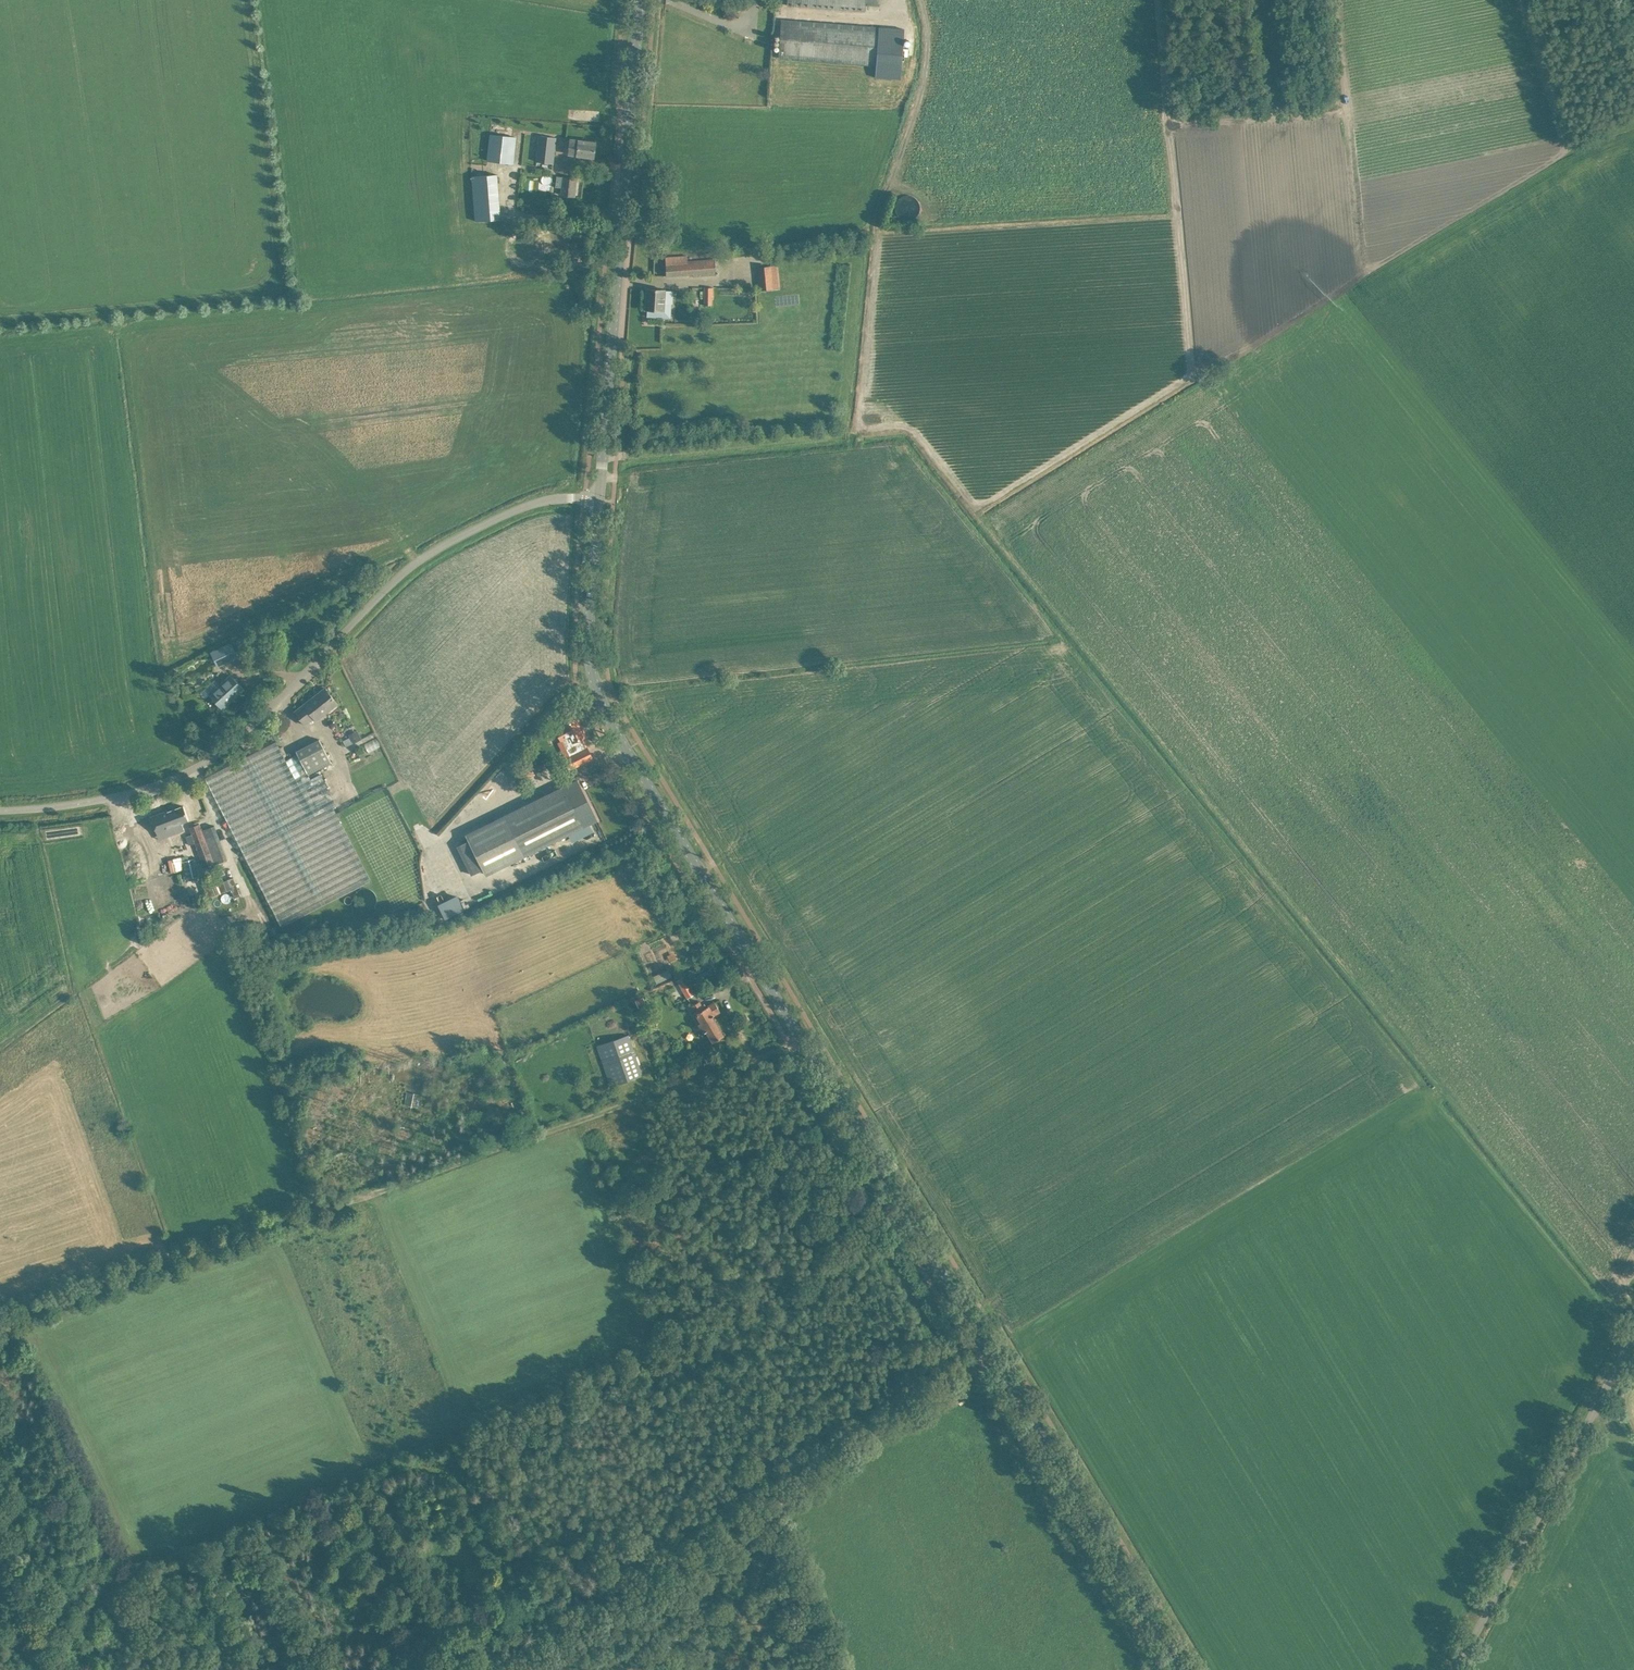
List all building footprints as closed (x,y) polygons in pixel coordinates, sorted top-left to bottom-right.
[(866,11),(866,4),(879,5),(880,0),(788,0),(787,5),(866,11)] [(901,79),(904,29),(782,20),(779,58),(876,65),(875,77),(901,79)] [(513,163),(516,137),(490,134),(487,160),(513,163)] [(528,212),(547,214),(556,137),(526,134),(520,186),(515,185),(513,205),(528,209),(528,212)] [(594,157),(596,142),(570,139),(569,148),(568,154),(577,155),(576,155),(594,157)] [(497,174),(474,176),(477,221),(500,219),(497,174)] [(561,195),(574,196),(576,178),(563,177),(562,188),(561,195)] [(693,274),(693,276),(703,276),(702,273),(709,273),(709,275),(716,274),(715,259),(688,261),(688,256),(665,257),(666,276),(693,274)] [(757,267),(759,290),(774,289),(771,265),(757,267)] [(713,287),(705,287),(705,305),(711,305),(712,298),(713,298),(713,287)] [(672,303),(673,291),(665,290),(646,288),(645,309),(648,310),(647,311),(647,316),(653,317),(653,316),(663,317),(663,311),(664,311),(664,303),(672,303)] [(210,653),(217,667),(239,656),(236,652),(252,644),(247,635),(210,653)] [(244,689),(231,675),(210,694),(222,708),(244,689)] [(317,720),(338,704),(325,687),(295,711),(305,725),(314,718),(317,720)] [(564,759),(569,769),(592,758),(587,747),(586,748),(581,738),(586,735),(583,728),(581,729),(576,719),(564,724),(564,726),(556,730),(561,740),(566,738),(570,747),(566,748),(570,756),(564,759)] [(357,730),(349,735),(353,743),(362,739),(357,730)] [(205,778),(281,927),(371,881),(333,806),(336,805),(320,773),(310,778),(308,775),(332,763),(320,739),(296,751),(297,754),(286,760),(276,741),(205,778)] [(519,769),(515,759),(505,765),(512,778),(519,775),(517,770),(519,769)] [(520,771),(524,780),(533,776),(528,767),(520,771)] [(483,869),(486,874),(597,819),(577,780),(466,835),(469,840),(458,846),(472,874),(483,869)] [(167,810),(151,816),(157,833),(169,829),(171,834),(184,830),(181,822),(189,819),(184,806),(167,812),(167,810)] [(227,859),(214,825),(202,830),(199,823),(189,827),(204,868),(227,859)] [(196,877),(192,859),(181,861),(185,879),(196,877)] [(225,885),(220,872),(207,876),(210,883),(203,885),(208,897),(227,890),(225,885)] [(240,895),(234,877),(228,879),(229,883),(225,885),(227,890),(231,889),(234,897),(240,895)] [(457,895),(438,905),(445,919),(464,910),(457,895)] [(698,982),(712,974),(710,969),(695,977),(698,982)] [(684,976),(677,980),(687,998),(694,994),(684,976)] [(644,998),(636,1001),(639,1008),(647,1005),(644,998)] [(707,1030),(714,1041),(723,1035),(712,1016),(720,1011),(715,1002),(703,1008),(699,1001),(692,1005),(702,1021),(699,1023),(704,1031),(707,1030)] [(597,1047),(611,1087),(642,1075),(628,1036),(597,1047)] [(132,1111),(124,1114),(126,1119),(134,1116),(132,1111)]
